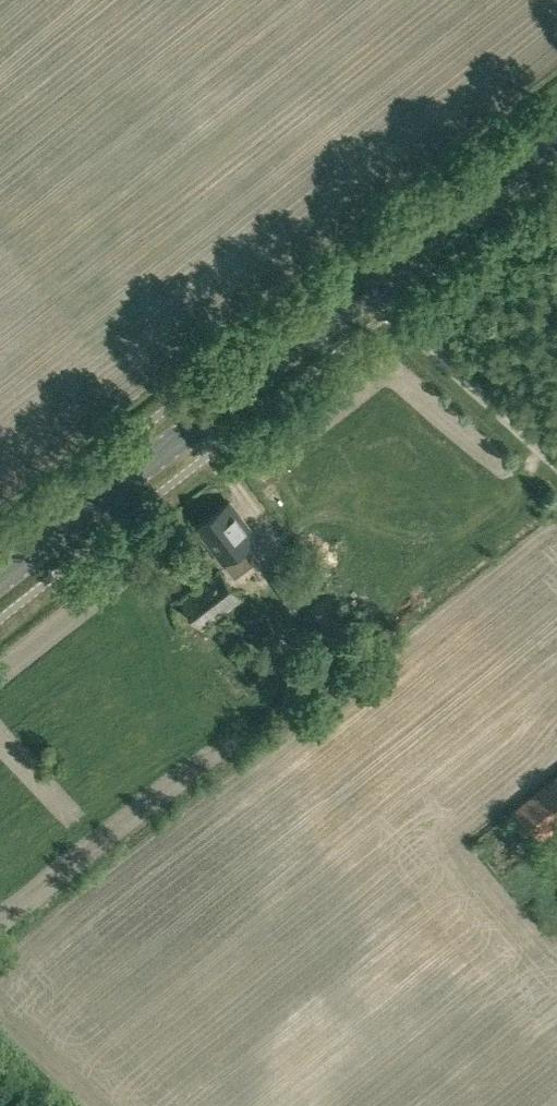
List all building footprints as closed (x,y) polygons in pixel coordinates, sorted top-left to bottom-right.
[(224,560),(257,535),(230,500),(198,525),(224,560)] [(289,605),(315,584),(297,560),(271,579),(289,605)] [(243,598),(221,569),(181,599),(204,629),(243,598)] [(330,688),(342,678),(336,668),(323,678),(330,688)] [(556,827),(556,775),(510,812),(534,844),(556,827)]
